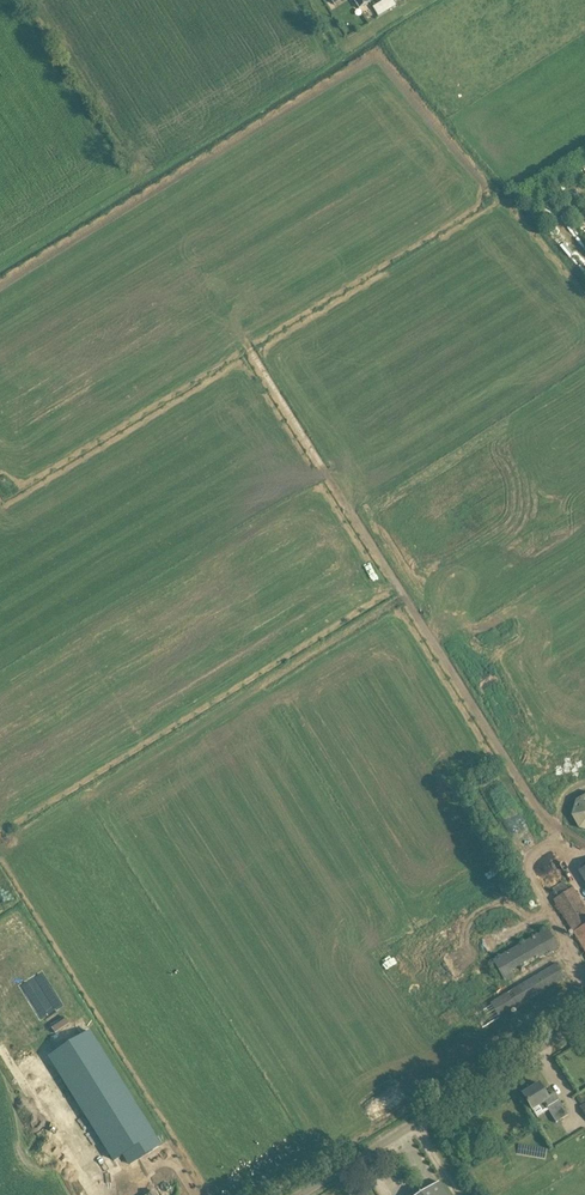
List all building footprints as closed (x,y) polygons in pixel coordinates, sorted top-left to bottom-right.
[(359,9),(370,2),(368,0),(354,0),(359,9)] [(384,1),(390,10),(396,6),(393,0),(386,0),(384,1)] [(584,830),(584,795),(576,799),(572,816),(580,828),(584,830)] [(554,900),(584,951),(584,909),(573,889),(572,889),(570,891),(558,898),(554,900)] [(535,937),(528,940),(537,955),(538,957),(539,958),(546,955),(546,956),(559,948),(548,929),(535,937)] [(505,981),(514,976),(502,956),(494,961),(505,981)] [(566,978),(560,968),(557,963),(474,1013),(483,1028),(566,978)] [(39,990),(24,999),(28,1005),(43,995),(39,990)] [(86,1029),(46,1055),(114,1157),(134,1144),(140,1154),(160,1141),(86,1029)] [(544,1103),(556,1123),(569,1115),(555,1094),(549,1098),(540,1084),(523,1094),(533,1110),(544,1103)] [(440,1182),(419,1194),(448,1194),(440,1182)]
